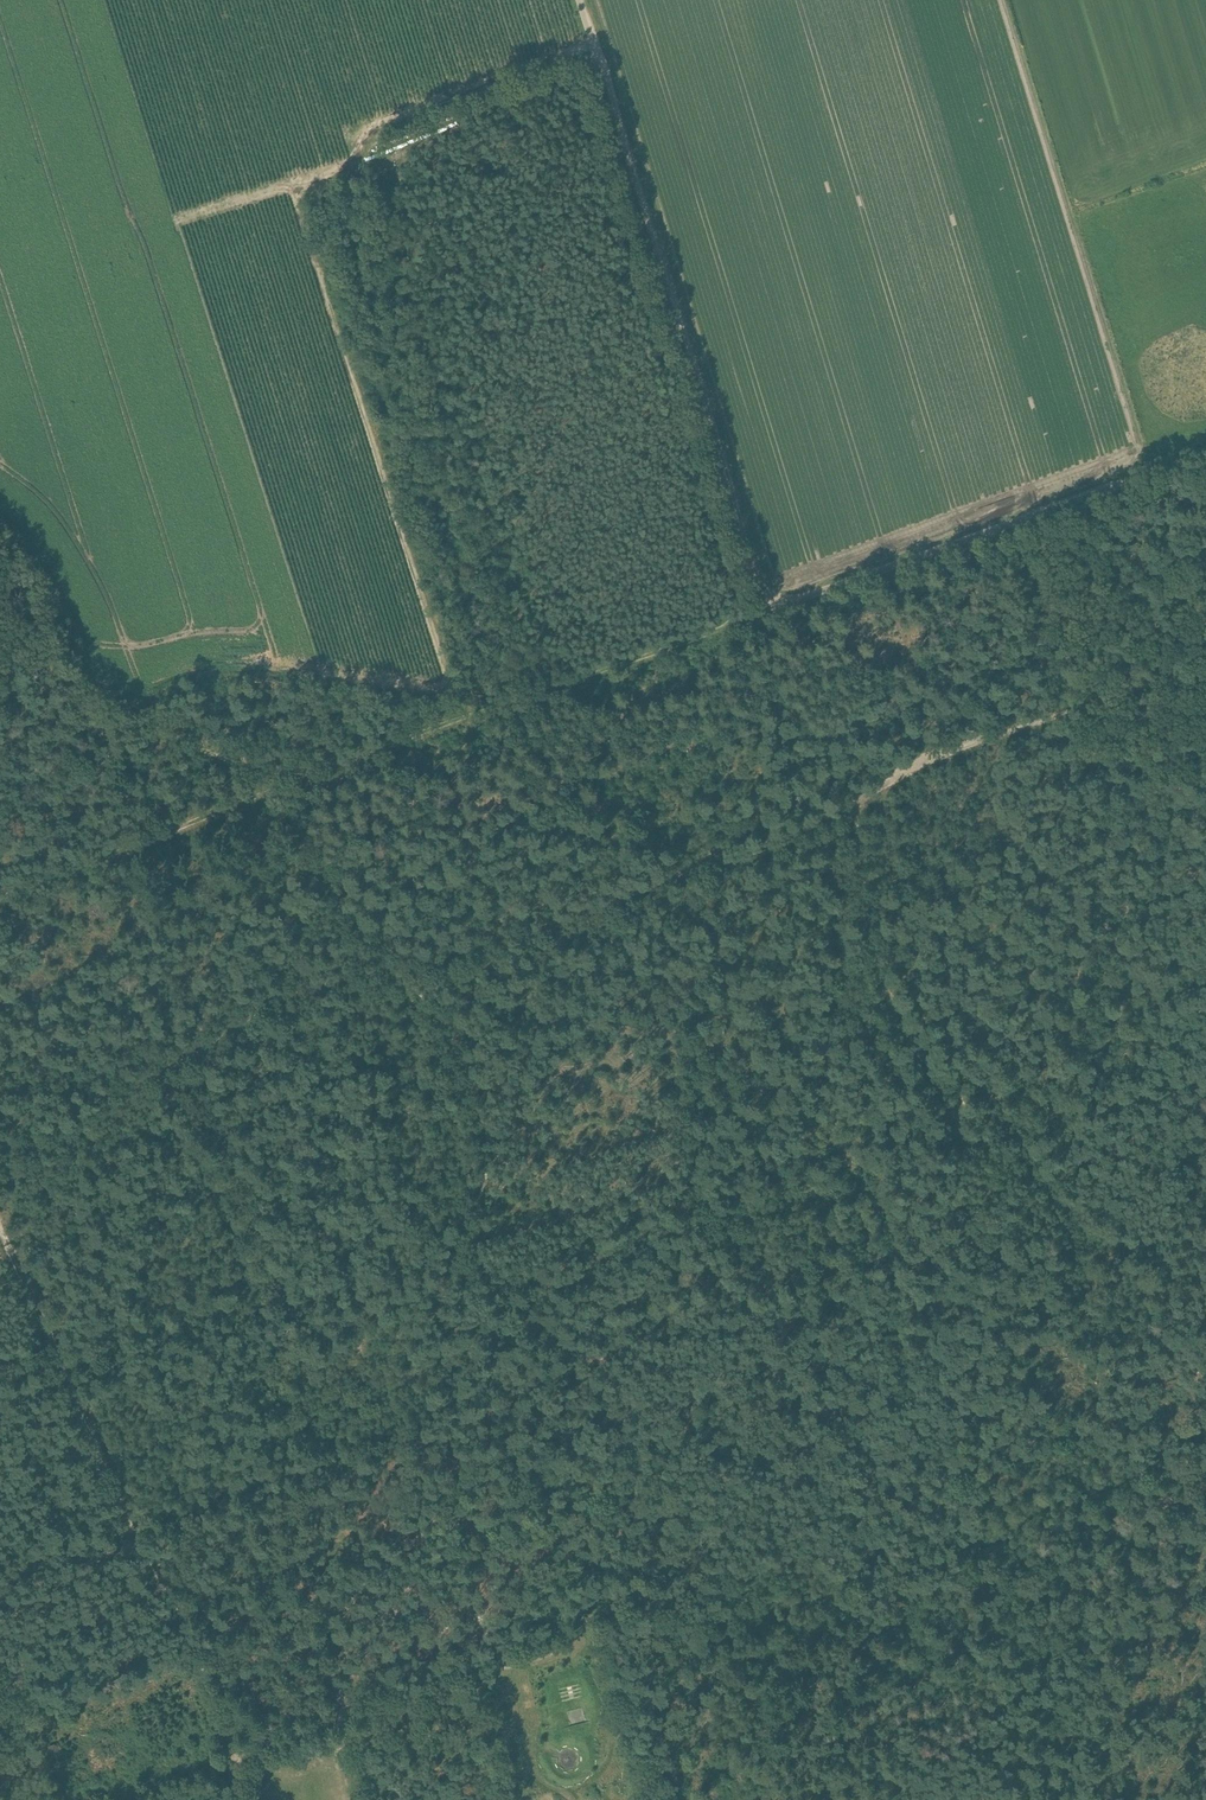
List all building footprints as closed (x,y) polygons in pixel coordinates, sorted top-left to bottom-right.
[(339,1577),(329,1593),(339,1600),(349,1584),(339,1577)]
